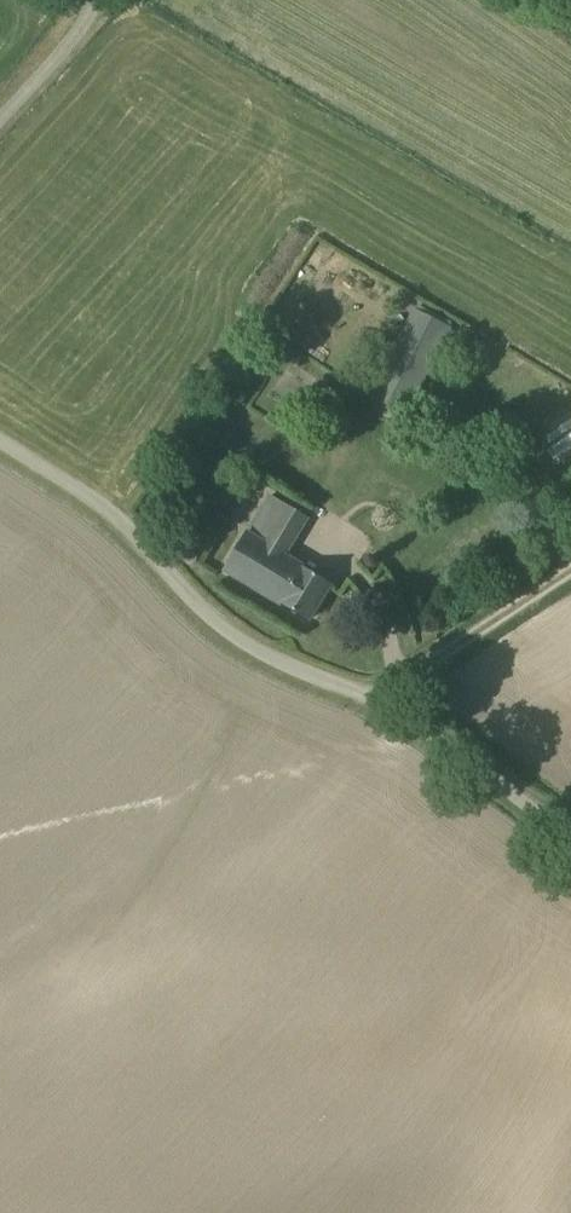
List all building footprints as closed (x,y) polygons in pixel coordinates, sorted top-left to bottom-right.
[(408,414),(451,328),(414,309),(371,396),(408,414)] [(309,619),(331,584),(302,567),(304,563),(287,552),(306,518),(268,496),(225,570),(281,604),(282,603),(309,619)]
